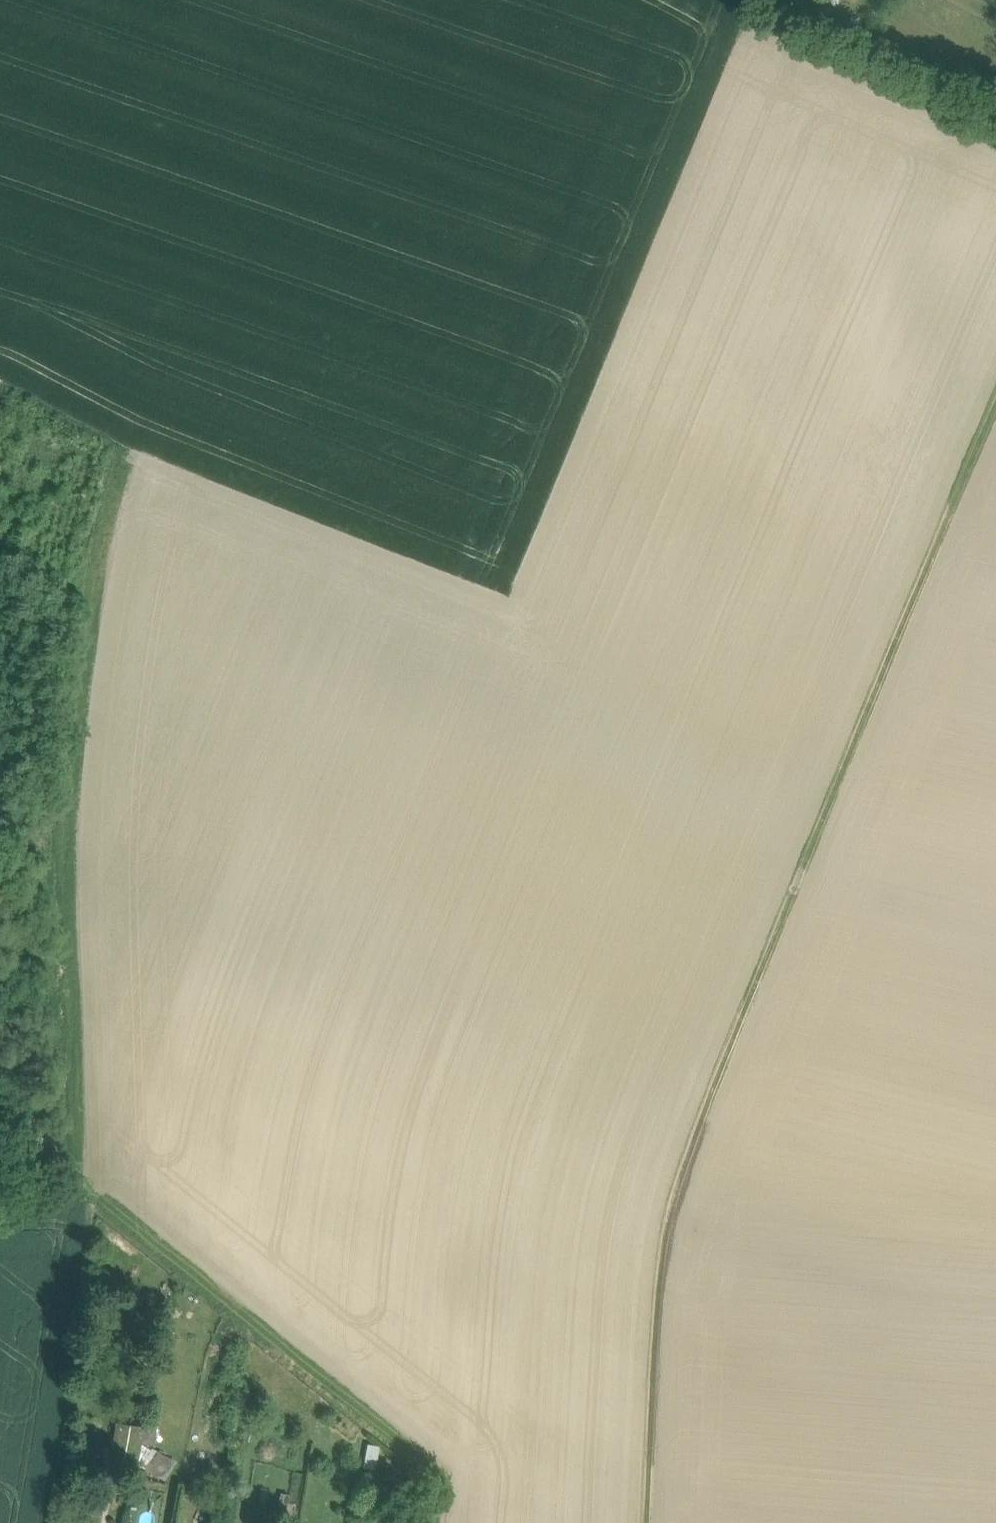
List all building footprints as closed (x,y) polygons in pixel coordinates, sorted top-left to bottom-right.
[(144,1468),(161,1479),(174,1460),(157,1449),(144,1468)] [(108,1494),(70,1484),(64,1504),(103,1514),(108,1494)]
